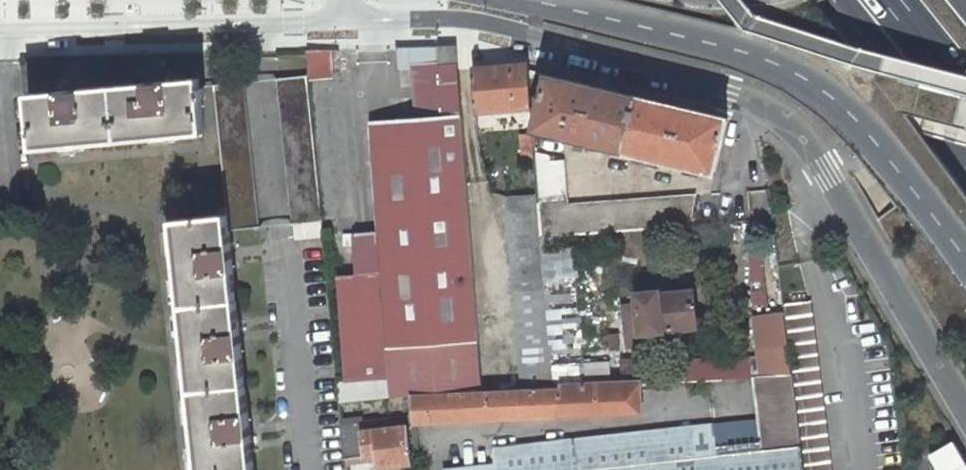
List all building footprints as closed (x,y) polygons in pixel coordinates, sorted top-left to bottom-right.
[(438,46),(398,47),(400,68),(412,67),(416,119),(372,122),(383,272),(390,378),(348,382),(338,382),(340,402),(410,395),(410,393),(482,390),(457,63),(439,64),(438,46)] [(457,63),(456,46),(438,46),(439,64),(457,63)] [(331,78),(328,50),(307,50),(309,80),(331,78)] [(530,71),(529,63),(473,68),(476,112),(531,108),(533,108),(530,71)] [(531,108),(532,128),(536,129),(626,150),(638,97),(530,71),(533,108),(531,108)] [(293,223),(322,220),(307,75),(278,78),(293,223)] [(205,133),(200,78),(28,93),(33,149),(205,133)] [(243,82),(214,85),(227,214),(229,230),(258,227),(243,82)] [(715,172),(728,118),(638,97),(626,150),(715,172)] [(491,121),(477,122),(478,137),(492,136),(491,121)] [(533,133),(522,134),(524,160),(535,159),(534,153),(533,133)] [(570,235),(624,231),(621,200),(569,205),(565,160),(550,160),(550,156),(534,153),(535,159),(537,194),(541,237),(570,235)] [(537,194),(507,197),(515,292),(545,289),(542,249),(541,237),(537,194)] [(621,200),(624,231),(690,225),(696,194),(621,200)] [(172,220),(198,469),(254,469),(229,230),(227,214),(172,220)] [(323,236),(321,222),(295,225),(296,239),(323,236)] [(542,249),(571,247),(570,235),(541,237),(542,249)] [(348,382),(390,378),(383,272),(340,275),(348,382)] [(545,289),(515,292),(522,388),(553,387),(551,365),(545,289)] [(651,332),(697,327),(694,291),(660,295),(660,291),(638,294),(639,305),(624,306),(627,333),(642,332),(642,333),(651,332)] [(812,301),(785,304),(806,469),(833,469),(812,301)] [(651,332),(642,333),(642,332),(627,333),(628,346),(652,343),(651,332)] [(758,348),(762,376),(792,374),(788,347),(758,348)] [(583,384),(582,363),(551,365),(553,387),(561,387),(560,385),(583,384)] [(792,374),(762,376),(754,376),(758,406),(795,402),(792,374)] [(641,381),(583,384),(560,385),(561,387),(553,387),(522,388),(482,390),(410,393),(410,395),(414,423),(643,412),(641,381)] [(798,425),(795,402),(758,406),(760,430),(769,429),(798,425)] [(342,418),(342,424),(363,422),(362,416),(342,418)] [(388,420),(363,422),(365,431),(389,428),(388,420)] [(378,454),(380,466),(411,463),(407,426),(389,428),(365,431),(363,422),(342,424),(344,458),(378,454)] [(800,446),(772,449),(763,450),(763,452),(718,456),(715,425),(495,448),(495,456),(496,465),(477,467),(454,469),(803,469),(800,446)] [(800,446),(798,425),(769,429),(772,449),(800,446)] [(763,450),(772,449),(769,429),(760,430),(763,450)] [(476,458),(477,467),(496,465),(495,456),(476,458)] [(932,469),(959,469),(952,458),(932,469)]
